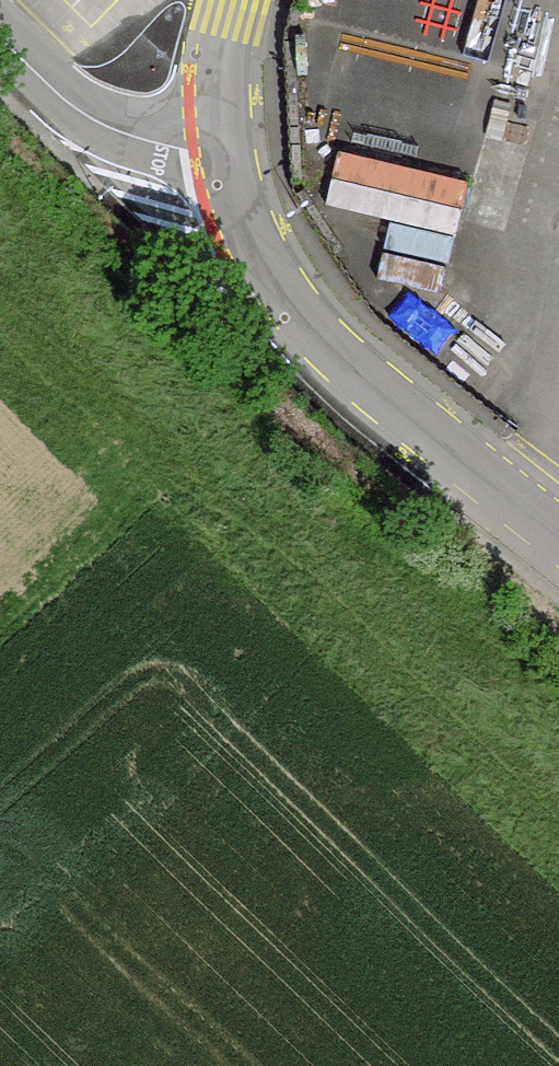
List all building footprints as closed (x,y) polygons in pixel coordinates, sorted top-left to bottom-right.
[(311,23),(512,71),(529,0),(317,0),(311,23)] [(508,77),(348,39),(322,147),(482,185),(508,77)]
